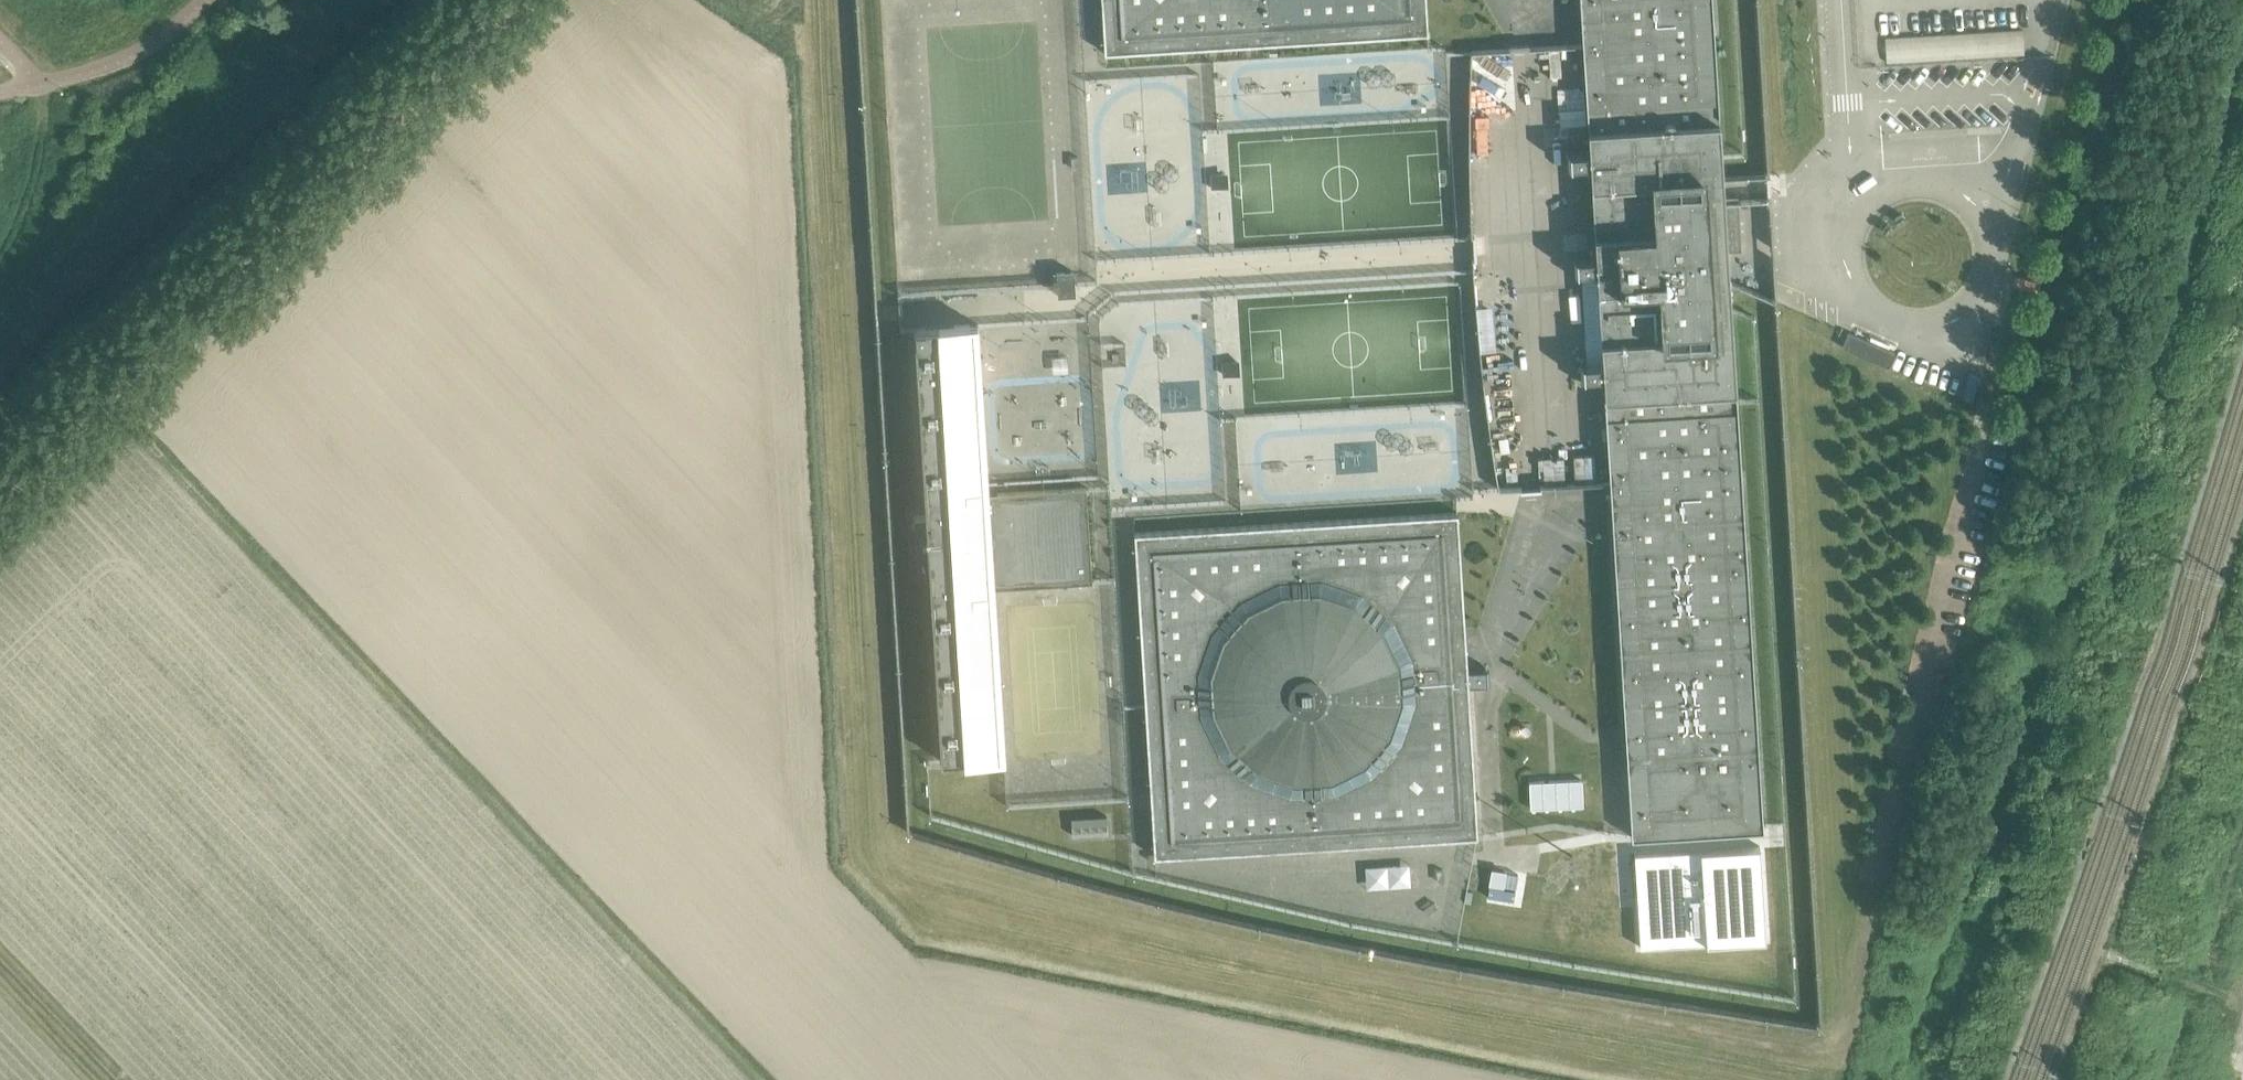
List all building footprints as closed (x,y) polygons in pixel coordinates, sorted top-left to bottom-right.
[(1104,53),(1215,46),(1428,33),(1426,0),(1101,0),(1104,53)] [(1632,837),(1761,829),(1728,279),(1721,178),(1710,0),(1580,0),(1583,44),(1610,484),(1632,837)] [(1057,286),(1057,296),(1075,295),(1074,285),(1073,272),(1056,273),(1057,286)] [(998,509),(980,510),(979,483),(987,482),(977,324),(939,327),(914,328),(925,515),(913,515),(917,575),(929,574),(941,761),(1003,757),(994,599),(986,600),(984,572),(1002,571),(1003,587),(1091,581),(1086,488),(997,494),(998,509)] [(1842,347),(1888,367),(1894,353),(1848,333),(1847,334),(1842,347)] [(1145,703),(1154,857),(1477,836),(1467,670),(1457,513),(1134,533),(1145,703)] [(1530,809),(1582,807),(1581,780),(1528,783),(1530,809)] [(1633,854),(1639,948),(1764,940),(1759,846),(1633,854)] [(1486,898),(1485,898),(1485,899),(1500,901),(1500,900),(1499,900),(1501,886),(1489,884),(1486,898)]
